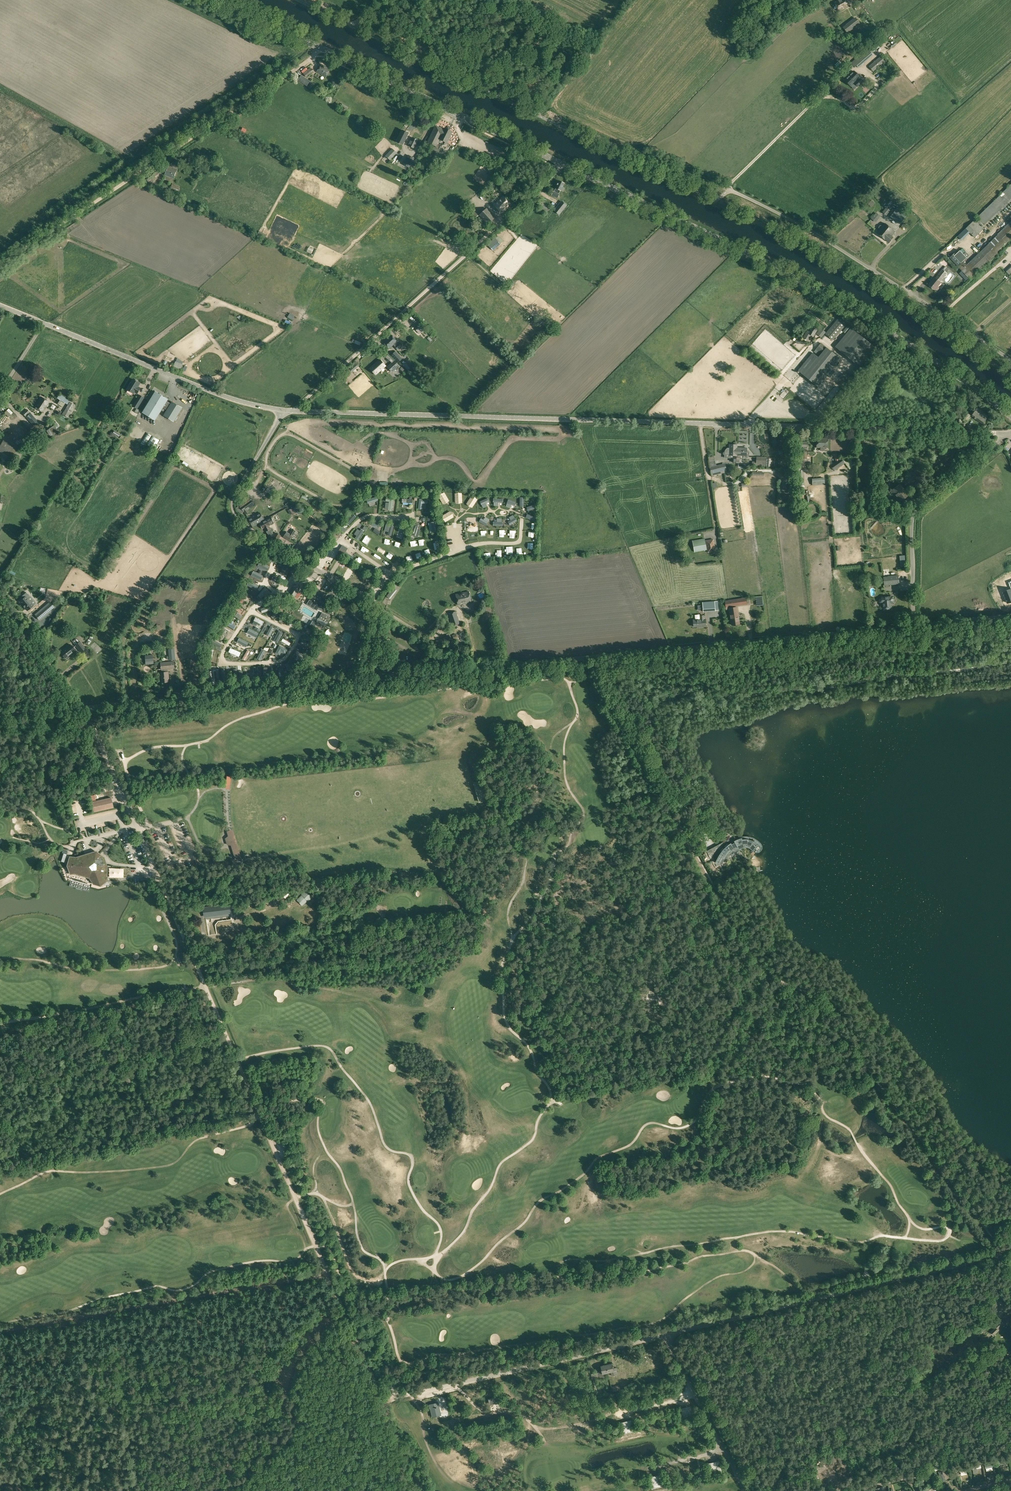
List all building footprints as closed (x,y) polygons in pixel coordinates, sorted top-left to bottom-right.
[(849,6),(846,0),(838,0),(834,2),(839,11),(849,6)] [(855,17),(843,27),(847,33),(860,23),(855,17)] [(867,49),(864,52),(869,57),(872,55),(867,49)] [(869,57),(864,52),(864,51),(850,63),(854,67),(856,65),(858,67),(869,58),(869,57)] [(880,56),(878,58),(869,66),(873,72),(885,61),(880,56)] [(321,64),(317,72),(326,77),(330,69),(321,64)] [(858,78),(859,76),(854,71),(846,79),(852,84),(854,81),(855,82),(855,83),(858,85),(862,81),(859,78),(859,79),(858,78)] [(298,81),(307,86),(310,81),(301,75),(298,81)] [(447,142),(452,132),(445,128),(444,129),(436,125),(430,138),(429,137),(427,140),(428,140),(428,142),(436,146),(436,147),(439,149),(441,144),(445,145),(447,142)] [(403,144),(408,133),(402,130),(397,141),(403,144)] [(390,160),(397,152),(392,148),(385,156),(390,160)] [(409,168),(414,158),(409,155),(403,164),(409,168)] [(175,166),(176,163),(172,162),(170,167),(168,166),(165,175),(173,178),(177,169),(174,168),(174,166),(175,166)] [(155,176),(159,173),(157,169),(145,177),(149,183),(156,178),(155,176)] [(561,190),(563,191),(565,188),(563,187),(564,183),(559,180),(555,188),(554,191),(552,195),(557,198),(559,194),(561,190)] [(173,184),(171,187),(170,190),(177,193),(180,187),(173,184)] [(1010,198),(1010,184),(977,217),(985,225),(1010,198)] [(501,212),(510,204),(503,196),(493,205),(501,212)] [(561,200),(554,210),(553,210),(559,215),(567,205),(561,200)] [(488,224),(495,217),(487,208),(479,215),(480,216),(488,224)] [(472,222),(478,216),(475,211),(468,217),(472,222)] [(898,224),(904,218),(895,211),(889,217),(898,224)] [(849,223),(854,219),(850,215),(845,220),(849,223)] [(1010,238),(1010,221),(997,234),(998,235),(989,243),(998,252),(1007,243),(1006,243),(1010,238)] [(885,223),(882,226),(881,225),(880,225),(878,227),(878,228),(880,229),(877,233),(885,239),(889,242),(893,237),(892,236),(895,231),(885,223)] [(498,236),(488,245),(493,251),(503,241),(498,236)] [(998,252),(989,243),(966,265),(963,262),(958,266),(970,278),(998,252)] [(958,266),(967,257),(960,250),(957,253),(956,252),(950,257),(958,266)] [(940,281),(947,273),(942,269),(935,278),(934,277),(929,284),(935,290),(936,289),(937,290),(939,287),(938,286),(941,282),(940,281)] [(965,273),(962,270),(959,273),(962,276),(966,281),(969,278),(965,273)] [(825,334),(832,339),(833,340),(847,323),(839,317),(825,334)] [(807,330),(803,338),(808,340),(811,335),(813,336),(817,329),(812,327),(810,331),(807,330)] [(851,328),(835,347),(859,367),(875,348),(851,328)] [(389,349),(394,345),(398,350),(402,346),(399,343),(398,344),(391,335),(383,343),(389,349)] [(814,352),(818,356),(826,347),(821,342),(814,352)] [(840,359),(826,347),(818,357),(813,353),(798,371),(817,387),(840,359)] [(398,363),(402,359),(395,351),(391,355),(398,363)] [(387,352),(385,354),(392,360),(394,358),(387,352)] [(381,360),(375,365),(375,364),(370,369),(375,375),(380,370),(385,365),(381,360)] [(400,366),(397,363),(394,360),(387,367),(392,372),(400,366)] [(403,364),(408,370),(413,366),(407,360),(403,364)] [(175,362),(173,368),(181,371),(183,365),(175,362)] [(352,371),(359,365),(357,363),(350,369),(352,371)] [(842,373),(839,377),(846,383),(849,379),(845,375),(842,373)] [(136,380),(135,380),(133,379),(127,389),(134,393),(135,392),(137,393),(140,388),(138,387),(140,383),(138,382),(138,381),(136,380)] [(167,401),(168,399),(155,391),(142,412),(155,420),(163,407),(166,409),(167,408),(168,408),(164,415),(174,421),(182,408),(172,401),(171,404),(167,401)] [(67,404),(69,401),(70,400),(60,394),(57,398),(67,404)] [(140,395),(133,406),(137,409),(144,398),(140,395)] [(41,397),(34,407),(43,412),(49,402),(41,397)] [(75,405),(70,402),(70,401),(65,410),(62,414),(68,417),(70,413),(75,405)] [(982,423),(988,414),(977,407),(971,416),(982,423)] [(958,420),(964,411),(961,408),(955,417),(958,420)] [(964,411),(958,420),(965,424),(971,415),(964,411)] [(30,413),(26,417),(31,422),(35,419),(30,413)] [(46,430),(48,433),(50,437),(58,431),(54,425),(46,430)] [(38,442),(41,440),(36,433),(27,439),(31,444),(33,442),(34,443),(38,441),(38,442)] [(141,443),(145,446),(152,435),(147,433),(141,443)] [(159,440),(152,436),(147,445),(154,449),(159,440)] [(828,448),(828,438),(817,438),(817,447),(828,448)] [(17,448),(3,440),(0,445),(0,456),(9,461),(17,448)] [(736,447),(737,447),(737,444),(729,444),(729,448),(727,448),(726,449),(725,450),(725,451),(725,452),(724,454),(729,454),(729,455),(733,455),(733,457),(733,462),(736,462),(736,455),(737,455),(736,455),(737,451),(736,451),(736,447)] [(736,455),(736,462),(739,463),(740,455),(743,455),(743,458),(747,458),(748,457),(748,456),(749,456),(749,455),(749,454),(749,453),(749,451),(749,452),(747,452),(747,448),(737,447),(736,447),(736,451),(737,451),(736,455),(737,455),(736,455)] [(756,456),(756,458),(756,461),(752,461),(752,466),(765,467),(766,457),(756,456)] [(830,465),(834,471),(845,463),(840,457),(830,465)] [(725,464),(716,466),(710,468),(712,476),(718,474),(727,472),(725,464)] [(804,481),(804,470),(801,470),(801,464),(795,464),(795,471),(798,471),(799,481),(804,481)] [(907,487),(917,479),(912,473),(902,481),(907,487)] [(899,502),(908,495),(899,484),(890,491),(899,502)] [(244,511),(244,512),(255,505),(248,495),(237,503),(239,505),(236,508),(240,514),(244,511)] [(389,501),(389,503),(389,509),(388,510),(393,510),(394,499),(386,498),(386,501),(389,501)] [(419,499),(418,509),(422,509),(423,503),(427,504),(428,500),(419,499)] [(260,523),(264,521),(264,520),(265,518),(263,516),(262,516),(260,512),(248,518),(253,527),(260,523)] [(353,513),(347,520),(350,523),(356,517),(353,513)] [(271,517),(266,520),(264,521),(260,523),(263,529),(264,528),(269,535),(273,533),(269,525),(272,523),(274,522),(271,517)] [(286,531),(284,535),(283,537),(289,541),(292,535),(293,536),(296,530),(292,529),(290,533),(286,531)] [(357,535),(355,537),(359,540),(364,531),(361,529),(360,530),(357,535)] [(276,532),(273,538),(278,541),(281,535),(276,532)] [(694,552),(707,550),(704,538),(692,540),(694,552)] [(716,551),(713,539),(705,540),(708,552),(716,551)] [(275,558),(266,553),(264,557),(273,561),(275,558)] [(285,563),(280,573),(286,576),(291,566),(285,563)] [(272,583),(271,585),(274,587),(279,578),(276,576),(274,579),(272,583)] [(883,577),(884,585),(899,584),(898,576),(883,577)] [(247,585),(245,589),(253,594),(255,591),(247,585)] [(293,601),(295,598),(299,590),(293,586),(286,597),(293,601)] [(265,587),(258,595),(262,597),(268,590),(265,587)] [(310,600),(307,604),(317,610),(318,609),(320,605),(326,596),(322,593),(321,596),(319,595),(321,592),(322,591),(317,588),(315,592),(310,600)] [(393,588),(389,593),(387,596),(390,598),(390,599),(397,590),(393,588)] [(336,594),(345,599),(349,593),(346,591),(345,592),(339,589),(336,594)] [(456,594),(458,605),(471,602),(469,591),(456,594)] [(22,596),(23,598),(19,601),(27,610),(33,605),(27,598),(29,596),(26,592),(22,596)] [(244,593),(237,602),(241,604),(247,595),(244,593)] [(890,597),(890,596),(882,597),(882,598),(881,598),(880,598),(879,599),(879,600),(879,602),(880,602),(882,603),(883,602),(884,610),(886,610),(887,610),(890,610),(891,609),(891,605),(892,605),(891,600),(893,600),(893,597),(890,597)] [(747,604),(746,597),(725,600),(726,607),(747,604)] [(715,601),(703,602),(703,612),(715,611),(715,601)] [(54,607),(51,603),(36,616),(39,620),(54,607)] [(739,623),(737,607),(729,608),(731,625),(739,623)] [(233,609),(231,613),(239,619),(242,616),(233,609)] [(460,623),(456,611),(448,614),(452,626),(460,623)] [(317,623),(315,625),(323,629),(325,626),(326,623),(327,622),(328,622),(329,621),(328,620),(330,617),(322,613),(319,619),(317,622),(317,623)] [(700,619),(693,620),(693,622),(692,622),(693,626),(694,626),(700,626),(700,627),(706,626),(705,619),(704,619),(704,615),(700,615),(700,619)] [(227,620),(225,624),(234,629),(236,625),(233,623),(230,622),(227,620)] [(298,620),(296,624),(304,629),(306,625),(298,620)] [(249,632),(259,637),(261,633),(251,629),(249,632)] [(279,631),(274,641),(277,643),(283,633),(279,631)] [(305,634),(303,637),(313,643),(315,639),(305,634)] [(452,640),(450,635),(435,641),(436,646),(452,640)] [(213,639),(211,643),(220,648),(221,644),(213,639)] [(303,640),(301,644),(306,647),(309,648),(310,649),(312,645),(303,640)] [(86,648),(80,641),(75,645),(81,652),(86,648)] [(60,652),(65,658),(75,650),(70,644),(63,649),(63,650),(60,652)] [(231,648),(229,652),(239,657),(241,653),(231,648)] [(262,650),(257,659),(261,661),(262,657),(263,655),(266,651),(262,650)] [(297,651),(295,654),(300,657),(303,659),(305,656),(297,651)] [(168,671),(168,669),(175,668),(174,661),(160,662),(161,669),(162,669),(162,672),(161,672),(162,682),(169,682),(168,678),(169,678),(168,671)] [(288,663),(285,665),(291,674),(294,672),(288,663)] [(93,812),(113,807),(111,797),(91,802),(93,812)] [(240,845),(235,826),(229,828),(230,834),(228,834),(231,847),(240,845)] [(744,847),(744,846),(745,846),(745,847),(746,846),(747,847),(748,847),(749,847),(750,847),(751,848),(751,847),(751,846),(752,846),(755,849),(756,848),(758,849),(759,849),(760,848),(761,848),(761,847),(761,846),(761,845),(760,844),(759,844),(759,843),(758,842),(755,840),(755,841),(755,840),(755,841),(753,840),(749,839),(747,839),(746,839),(745,839),(744,839),(743,839),(742,838),(741,838),(738,839),(737,839),(736,840),(735,840),(733,837),(707,851),(716,868),(744,852),(743,847),(744,847)] [(74,872),(90,876),(94,883),(100,885),(106,880),(107,866),(104,857),(96,852),(76,857),(71,857),(68,865),(71,873),(74,872)] [(308,891),(307,890),(297,900),(302,905),(311,897),(312,898),(315,896),(309,890),(308,891)] [(230,906),(204,911),(206,918),(209,937),(217,936),(215,925),(217,922),(222,921),(232,920),(230,906)] [(183,952),(178,954),(182,964),(187,962),(183,952)] [(990,1330),(994,1334),(999,1329),(998,1329),(1000,1327),(999,1326),(1003,1322),(998,1317),(994,1321),(996,1324),(995,1325),(995,1326),(990,1330)] [(635,1368),(632,1359),(625,1361),(628,1370),(635,1368)] [(612,1363),(606,1364),(608,1372),(611,1372),(611,1375),(618,1374),(616,1367),(614,1368),(614,1364),(612,1365),(612,1363)] [(601,1366),(601,1369),(600,1369),(600,1371),(598,1371),(600,1378),(606,1377),(605,1373),(608,1372),(606,1364),(601,1366)] [(488,1398),(490,1405),(499,1403),(498,1396),(488,1398)] [(429,1404),(432,1417),(441,1415),(438,1402),(429,1404)] [(690,1406),(679,1409),(682,1421),(693,1419),(690,1406)] [(631,1420),(620,1422),(623,1435),(634,1432),(631,1420)] [(573,1431),(562,1434),(565,1444),(576,1441),(573,1431)] [(514,1446),(505,1446),(505,1457),(515,1457),(514,1446)] [(455,1459),(446,1460),(448,1473),(457,1471),(455,1459)] [(722,1473),(719,1460),(708,1463),(711,1476),(722,1473)] [(942,1469),(938,1471),(942,1481),(946,1480),(942,1469)] [(663,1487),(660,1474),(649,1477),(652,1490),(663,1487)]
